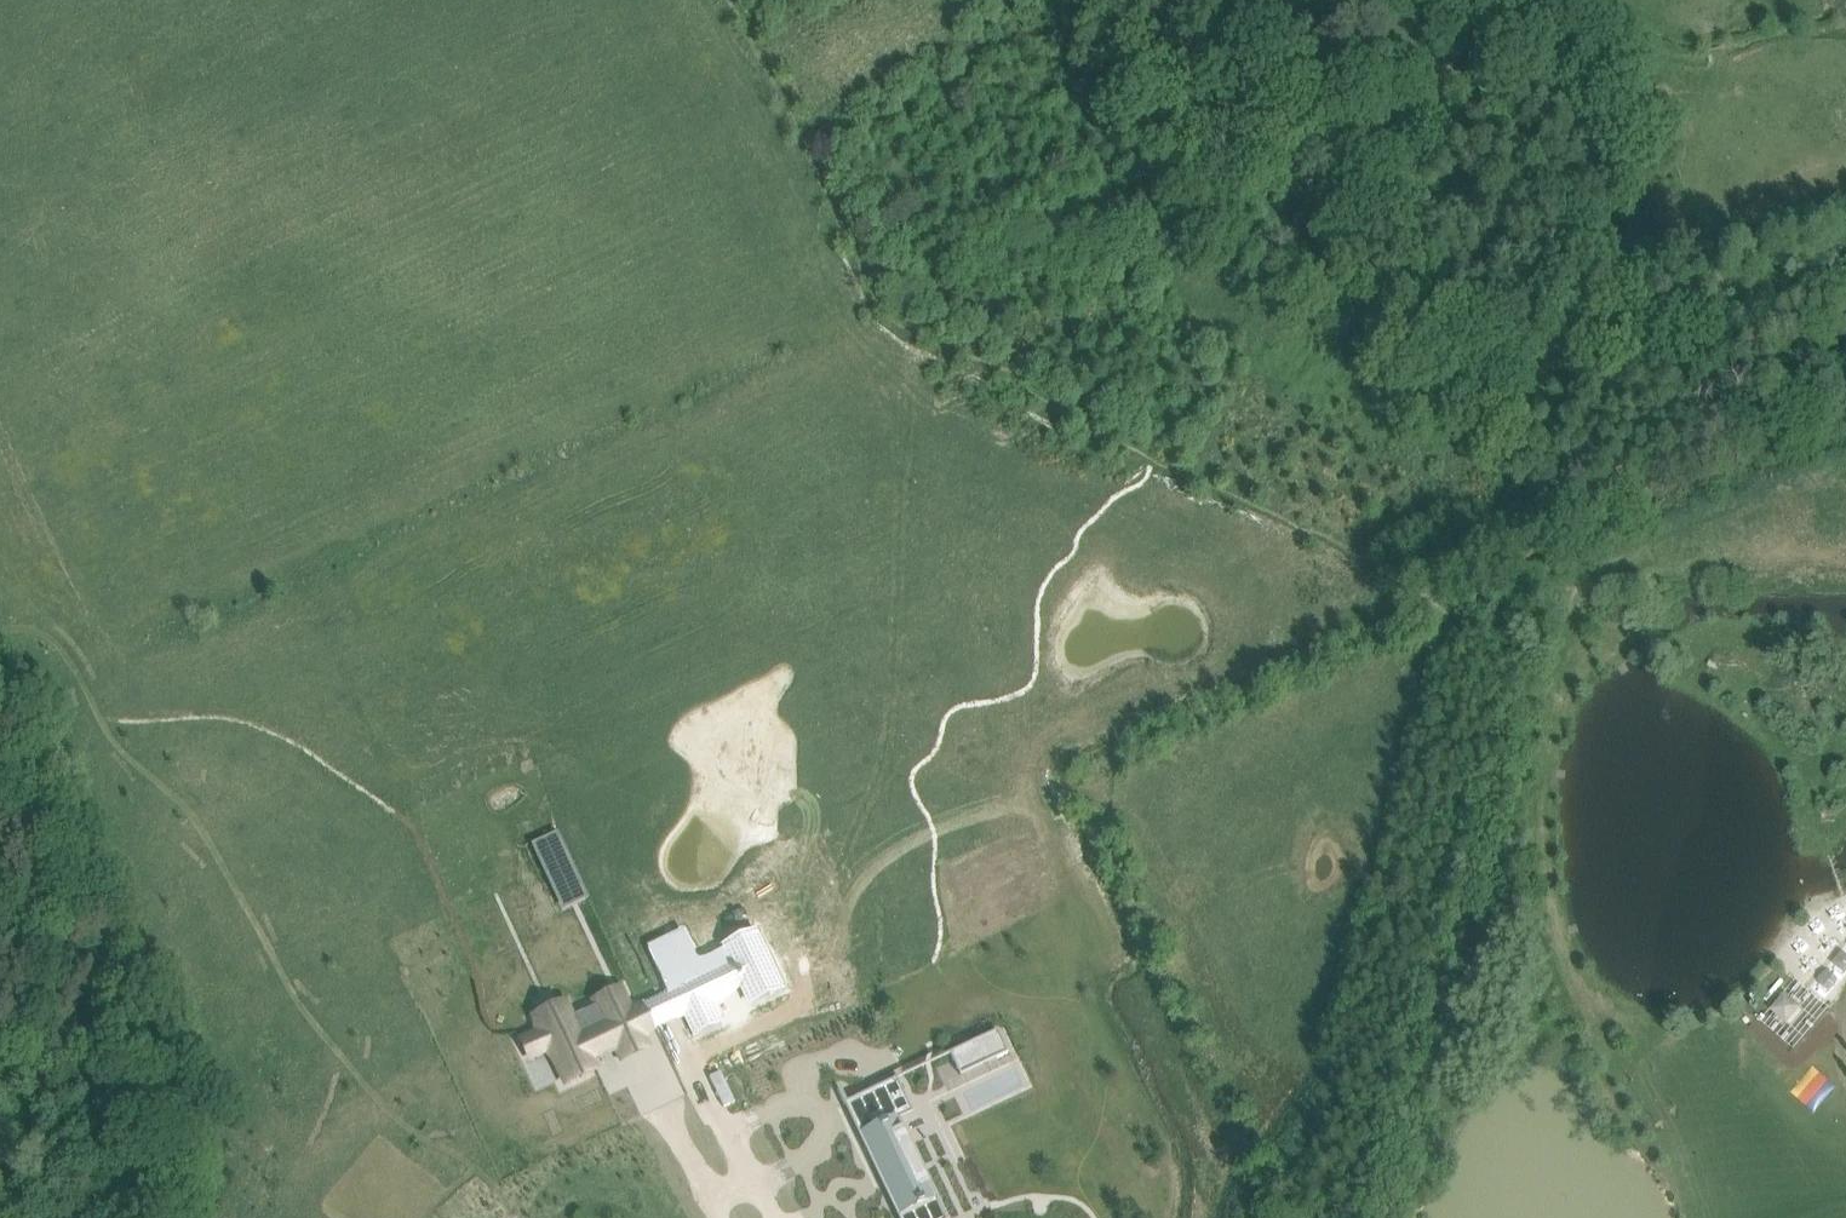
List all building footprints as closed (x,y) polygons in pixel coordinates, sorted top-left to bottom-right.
[(569,858),(552,866),(564,892),(581,884),(569,858)] [(667,943),(648,952),(669,996),(674,993),(693,1035),(721,1022),(712,1004),(725,998),(724,995),(741,986),(750,1004),(781,989),(755,934),(724,949),(732,967),(702,981),(689,954),(676,961),(667,943)] [(540,1030),(521,1039),(530,1058),(549,1049),(565,1083),(596,1068),(591,1057),(615,1046),(621,1059),(648,1046),(642,1033),(655,1027),(644,1005),(631,1011),(621,989),(594,1001),(596,1006),(572,1017),(568,1009),(537,1024),(540,1030)] [(998,1030),(974,1041),(985,1064),(1008,1053),(998,1030)] [(845,1102),(860,1134),(859,1135),(872,1163),(877,1160),(887,1182),(884,1183),(897,1212),(896,1213),(898,1217),(945,1217),(921,1166),(917,1168),(907,1147),(911,1145),(899,1119),(912,1113),(896,1078),(845,1102)]
